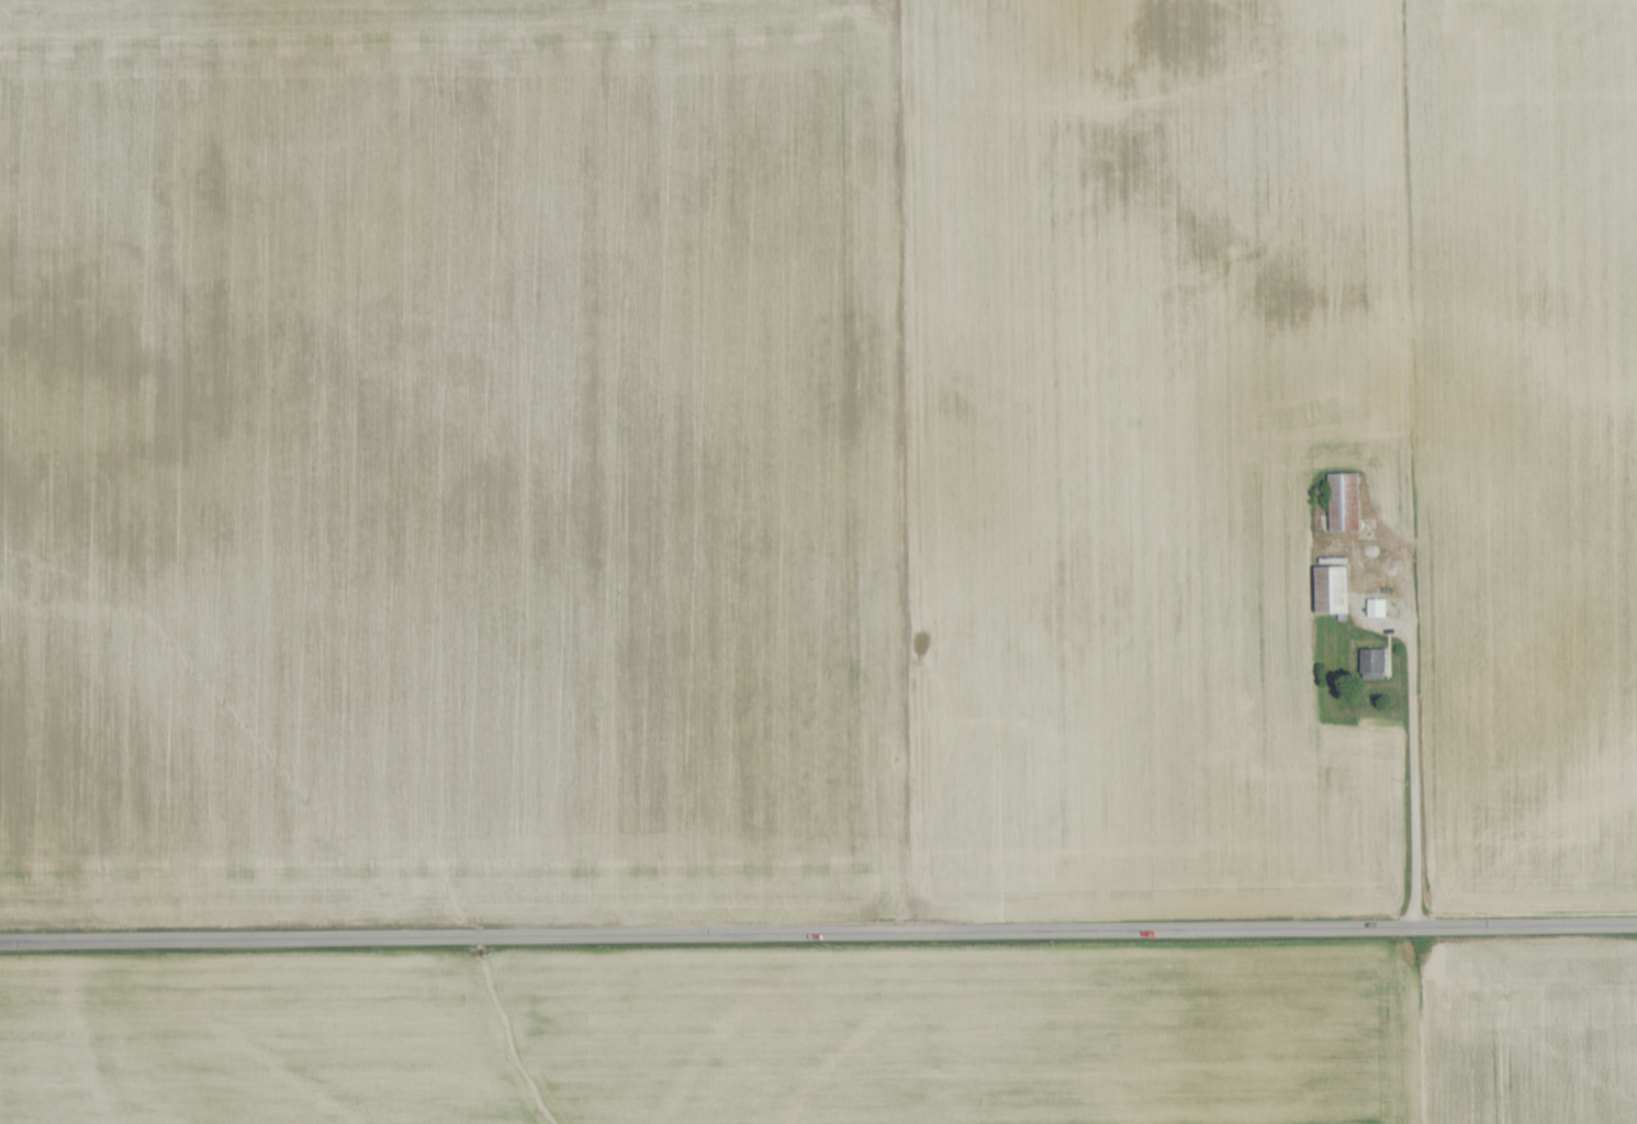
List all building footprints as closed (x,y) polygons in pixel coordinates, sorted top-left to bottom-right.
[(1335,528),(1365,528),(1364,470),(1334,471),(1335,528)] [(1322,564),(1323,610),(1356,609),(1355,563),(1322,564)] [(1391,614),(1391,596),(1373,596),(1373,614),(1391,614)] [(1392,667),(1392,656),(1386,656),(1386,647),(1366,646),(1366,670),(1381,671),(1381,667),(1392,667)]
